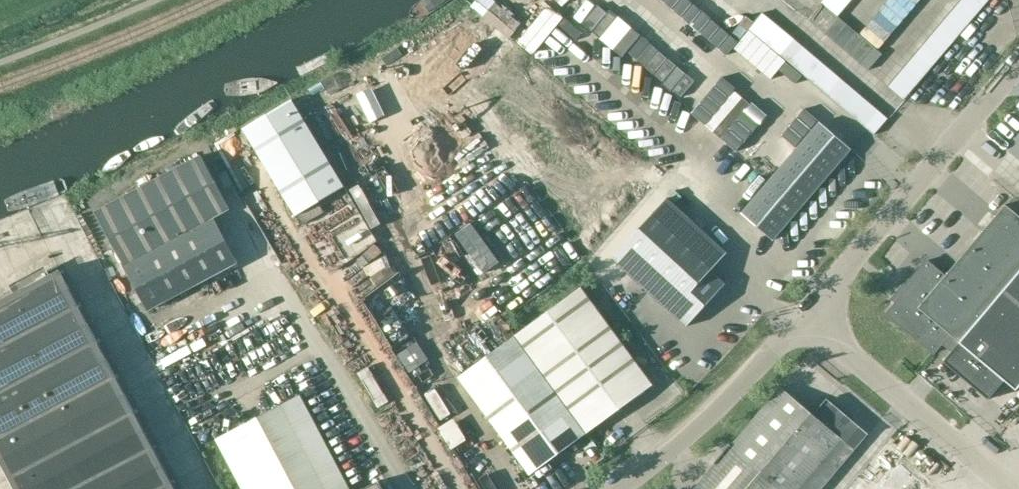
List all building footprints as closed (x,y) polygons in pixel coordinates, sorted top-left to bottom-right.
[(808,19),(869,70),(882,54),(839,17),(853,0),(824,0),(808,19)] [(888,87),(904,101),(990,0),(962,0),(888,87)] [(796,38),(782,55),(875,135),(889,118),(796,38)] [(344,186),(292,100),(244,129),(296,216),(344,186)] [(821,124),(809,138),(743,216),(774,242),(852,151),(821,124)] [(202,155),(96,212),(149,311),(238,263),(214,218),(230,209),(202,155)] [(712,273),(728,256),(668,201),(613,261),(688,329),(726,287),(712,273)] [(889,316),(934,355),(951,336),(961,344),(945,361),(990,401),(1006,382),(1018,392),(1018,391),(1018,216),(1008,206),(946,278),(928,263),(905,290),(906,296),(889,316)] [(0,302),(0,439),(117,377),(61,270),(0,302)] [(517,338),(589,435),(654,387),(582,290),(517,338)] [(589,435),(517,338),(460,379),(531,476),(589,435)] [(372,357),(362,363),(381,397),(392,392),(372,357)] [(117,377),(0,439),(0,460),(10,479),(135,413),(117,377)] [(697,488),(823,488),(867,436),(827,402),(821,409),(818,406),(809,407),(806,410),(782,389),(697,488)] [(349,487),(301,395),(217,439),(243,488),(350,488),(349,487)] [(10,479),(15,488),(175,488),(172,482),(135,413),(10,479)] [(866,488),(928,488),(892,458),(866,488)]
